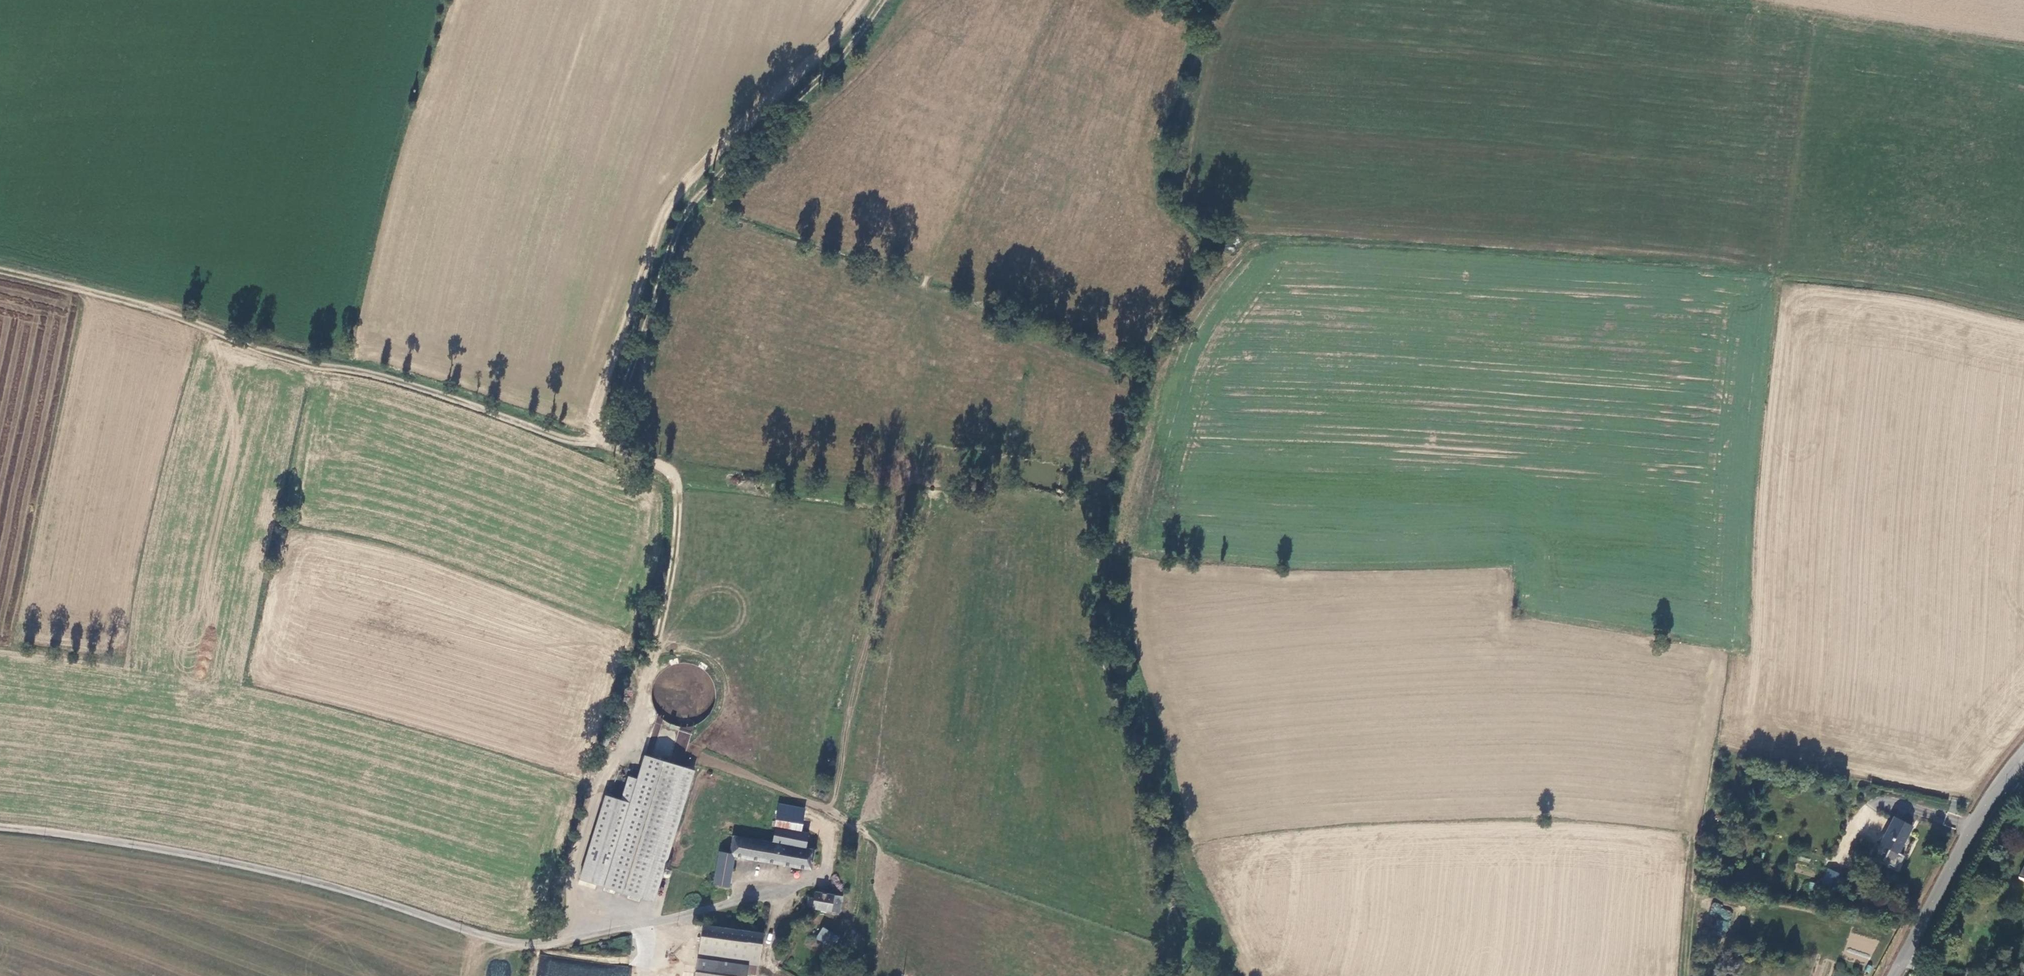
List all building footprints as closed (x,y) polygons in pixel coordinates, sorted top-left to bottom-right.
[(650,904),(689,771),(641,756),(633,780),(624,778),(617,802),(602,797),(576,882),(650,904)] [(777,803),(773,826),(797,831),(801,808),(777,803)] [(1912,826),(1895,817),(1881,842),(1889,847),(1882,860),(1897,868),(1903,855),(1898,852),(1912,826)] [(797,831),(773,826),(770,841),(719,833),(711,883),(726,886),(732,856),(809,869),(812,850),(803,848),(806,833),(797,831)] [(2014,875),(2023,880),(2023,855),(2014,875)] [(1832,887),(1839,873),(1828,867),(1820,881),(1832,887)] [(805,907),(829,911),(831,895),(814,892),(813,897),(807,896),(805,907)] [(1728,921),(1732,911),(1713,903),(1709,913),(1728,921)] [(701,926),(693,975),(746,975),(752,975),(756,975),(762,933),(701,926)] [(838,950),(843,940),(821,929),(815,939),(838,950)] [(631,968),(540,959),(538,975),(630,975),(631,968)]
